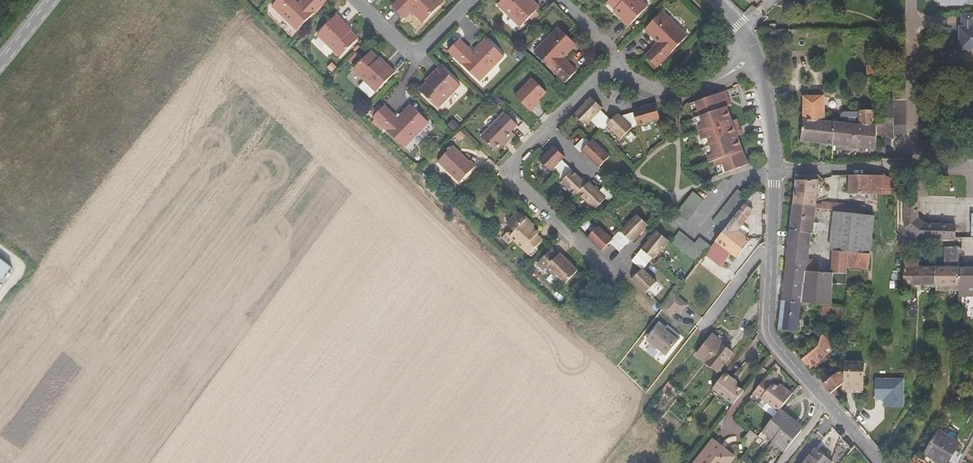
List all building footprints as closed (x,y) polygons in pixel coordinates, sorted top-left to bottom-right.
[(272,6),(297,30),(327,0),(305,0),(303,2),(301,0),(279,0),(272,6)] [(394,5),(404,16),(412,9),(424,21),(443,3),(440,0),(399,0),(394,5)] [(539,9),(531,0),(530,0),(529,1),(528,0),(504,0),(498,6),(520,28),(539,9)] [(628,26),(647,7),(640,0),(607,0),(606,1),(621,16),(620,17),(628,26)] [(645,57),(656,69),(686,38),(662,14),(645,30),(658,44),(645,57)] [(962,15),(962,27),(959,27),(959,52),(972,52),(972,15),(962,15)] [(317,35),(341,59),(359,41),(344,26),(345,24),(336,16),(317,35)] [(534,53),(565,83),(575,72),(563,59),(575,45),(558,28),(534,53)] [(480,81),(503,57),(486,40),(472,53),(459,41),(449,51),(480,81)] [(372,53),(353,70),(364,81),(375,92),(395,73),(385,64),(384,65),(372,53)] [(420,91),(438,108),(460,86),(440,67),(432,76),(433,77),(420,91)] [(539,101),(546,93),(532,79),(515,97),(530,112),(536,106),(534,105),(539,101)] [(375,92),(364,81),(359,86),(370,98),(375,92)] [(730,107),(725,93),(693,104),(696,112),(691,115),(693,121),(698,119),(701,126),(696,129),(700,142),(706,140),(711,155),(706,158),(708,164),(712,163),(714,168),(721,166),(724,175),(747,166),(737,138),(731,122),(726,109),(730,107)] [(875,104),(891,104),(891,95),(875,95),(875,104)] [(841,115),(840,123),(825,122),(825,97),(803,97),(803,123),(801,141),(875,151),(875,140),(875,127),(875,111),(859,111),(858,112),(843,113),(841,115)] [(631,129),(659,121),(655,105),(632,112),(633,115),(621,118),(618,115),(610,123),(599,113),(602,110),(590,98),(573,115),(585,127),(590,122),(601,133),(606,127),(620,141),(631,129)] [(891,104),(875,104),(875,111),(875,127),(875,140),(893,139),(893,104),(891,104)] [(405,148),(428,123),(411,106),(398,119),(384,107),(373,118),(405,148)] [(511,132),(517,126),(505,113),(481,138),(495,152),(506,141),(508,143),(515,135),(511,132)] [(736,121),(731,122),(737,138),(741,137),(736,121)] [(584,139),(574,148),(580,154),(581,153),(598,170),(609,158),(592,141),(589,144),(584,139)] [(469,162),(453,147),(431,169),(452,190),(475,167),(470,161),(469,162)] [(552,147),(539,161),(551,172),(552,171),(563,181),(560,184),(574,197),(577,195),(594,211),(605,200),(608,202),(613,197),(604,187),(599,192),(588,183),(586,185),(562,162),(564,159),(552,147)] [(817,205),(819,175),(797,175),(795,192),(793,207),(816,209),(849,211),(849,203),(824,202),(823,205),(817,205)] [(849,194),(895,195),(895,183),(890,178),(885,176),(850,176),(849,194)] [(748,200),(736,192),(731,199),(711,224),(722,233),(728,226),(744,206),(748,200)] [(703,202),(693,193),(675,214),(686,223),(703,202)] [(918,202),(904,202),(904,229),(916,240),(956,239),(955,225),(926,225),(919,218),(918,202)] [(744,206),(728,226),(722,233),(710,249),(703,258),(718,269),(730,253),(735,258),(749,241),(743,236),(737,230),(741,224),(751,212),(744,206)] [(813,233),(816,209),(793,207),(790,231),(811,233),(813,233)] [(870,255),(874,217),(833,212),(829,250),(833,251),(848,252),(870,255)] [(511,243),(522,254),(536,239),(530,234),(532,232),(526,226),(527,225),(524,222),(523,223),(516,215),(504,227),(512,235),(509,237),(508,236),(506,234),(504,236),(500,241),(506,247),(511,243)] [(598,227),(587,239),(600,253),(609,244),(619,253),(629,242),(632,244),(648,227),(636,215),(612,240),(598,227)] [(741,224),(737,230),(743,236),(748,230),(741,224)] [(811,233),(790,231),(790,237),(789,245),(809,247),(811,233)] [(642,271),(630,282),(644,296),(656,284),(643,270),(652,259),(654,261),(669,243),(656,232),(632,263),(642,271)] [(669,243),(697,265),(703,258),(710,249),(698,240),(694,245),(677,232),(669,243)] [(808,259),(809,247),(789,245),(787,257),(808,259)] [(944,247),(944,258),(944,267),(958,266),(959,247),(944,247)] [(563,285),(578,271),(560,254),(558,256),(551,251),(537,265),(544,271),(546,269),(563,285)] [(833,261),(832,273),(847,275),(847,267),(848,252),(833,251),(833,261)] [(904,286),(935,286),(934,267),(919,266),(919,259),(910,258),(909,252),(903,251),(904,286)] [(870,255),(848,252),(847,267),(868,270),(870,255)] [(0,256),(0,290),(16,270),(0,256)] [(807,271),(808,259),(787,257),(787,264),(786,269),(807,271)] [(938,258),(934,267),(944,267),(944,258),(938,258)] [(935,286),(958,286),(958,266),(944,267),(934,267),(935,286)] [(972,296),(972,267),(958,266),(958,286),(958,296),(972,296)] [(833,288),(847,289),(847,285),(847,275),(832,273),(807,271),(786,269),(785,276),(783,294),(782,300),(800,302),(821,304),(831,305),(832,305),(833,288)] [(681,315),(688,309),(677,298),(664,311),(670,316),(675,310),(681,315)] [(797,332),(800,302),(782,300),(779,325),(779,330),(797,332)] [(816,322),(825,324),(831,305),(821,304),(816,322)] [(665,358),(679,340),(670,333),(669,335),(658,326),(646,342),(665,358)] [(835,349),(822,334),(819,346),(801,360),(810,370),(835,349)] [(717,372),(732,353),(722,345),(723,343),(713,335),(696,356),(704,363),(705,362),(717,372)] [(864,363),(844,362),(844,376),(844,383),(843,390),(863,391),(864,363)] [(826,374),(818,380),(830,394),(844,383),(844,376),(839,371),(830,378),(826,374)] [(734,381),(725,373),(712,389),(732,405),(743,391),(733,383),(734,381)] [(905,377),(876,377),(875,399),(884,399),(884,406),(905,406),(905,377)] [(767,382),(763,379),(753,392),(756,395),(767,382)] [(675,398),(680,392),(668,382),(663,389),(675,398)] [(771,385),(767,382),(756,395),(777,411),(779,409),(791,393),(785,389),(783,391),(773,383),(771,385)] [(790,418),(779,409),(777,411),(761,432),(772,440),(771,443),(783,452),(802,430),(789,420),(790,418)] [(924,455),(937,462),(948,462),(960,444),(939,431),(924,455)] [(754,433),(744,446),(748,449),(758,436),(754,433)] [(717,446),(711,441),(694,462),(703,462),(717,446)] [(852,461),(861,453),(854,445),(846,455),(852,461)] [(717,446),(703,462),(728,462),(732,458),(717,446)] [(832,462),(815,449),(803,462),(831,462),(832,462)]
